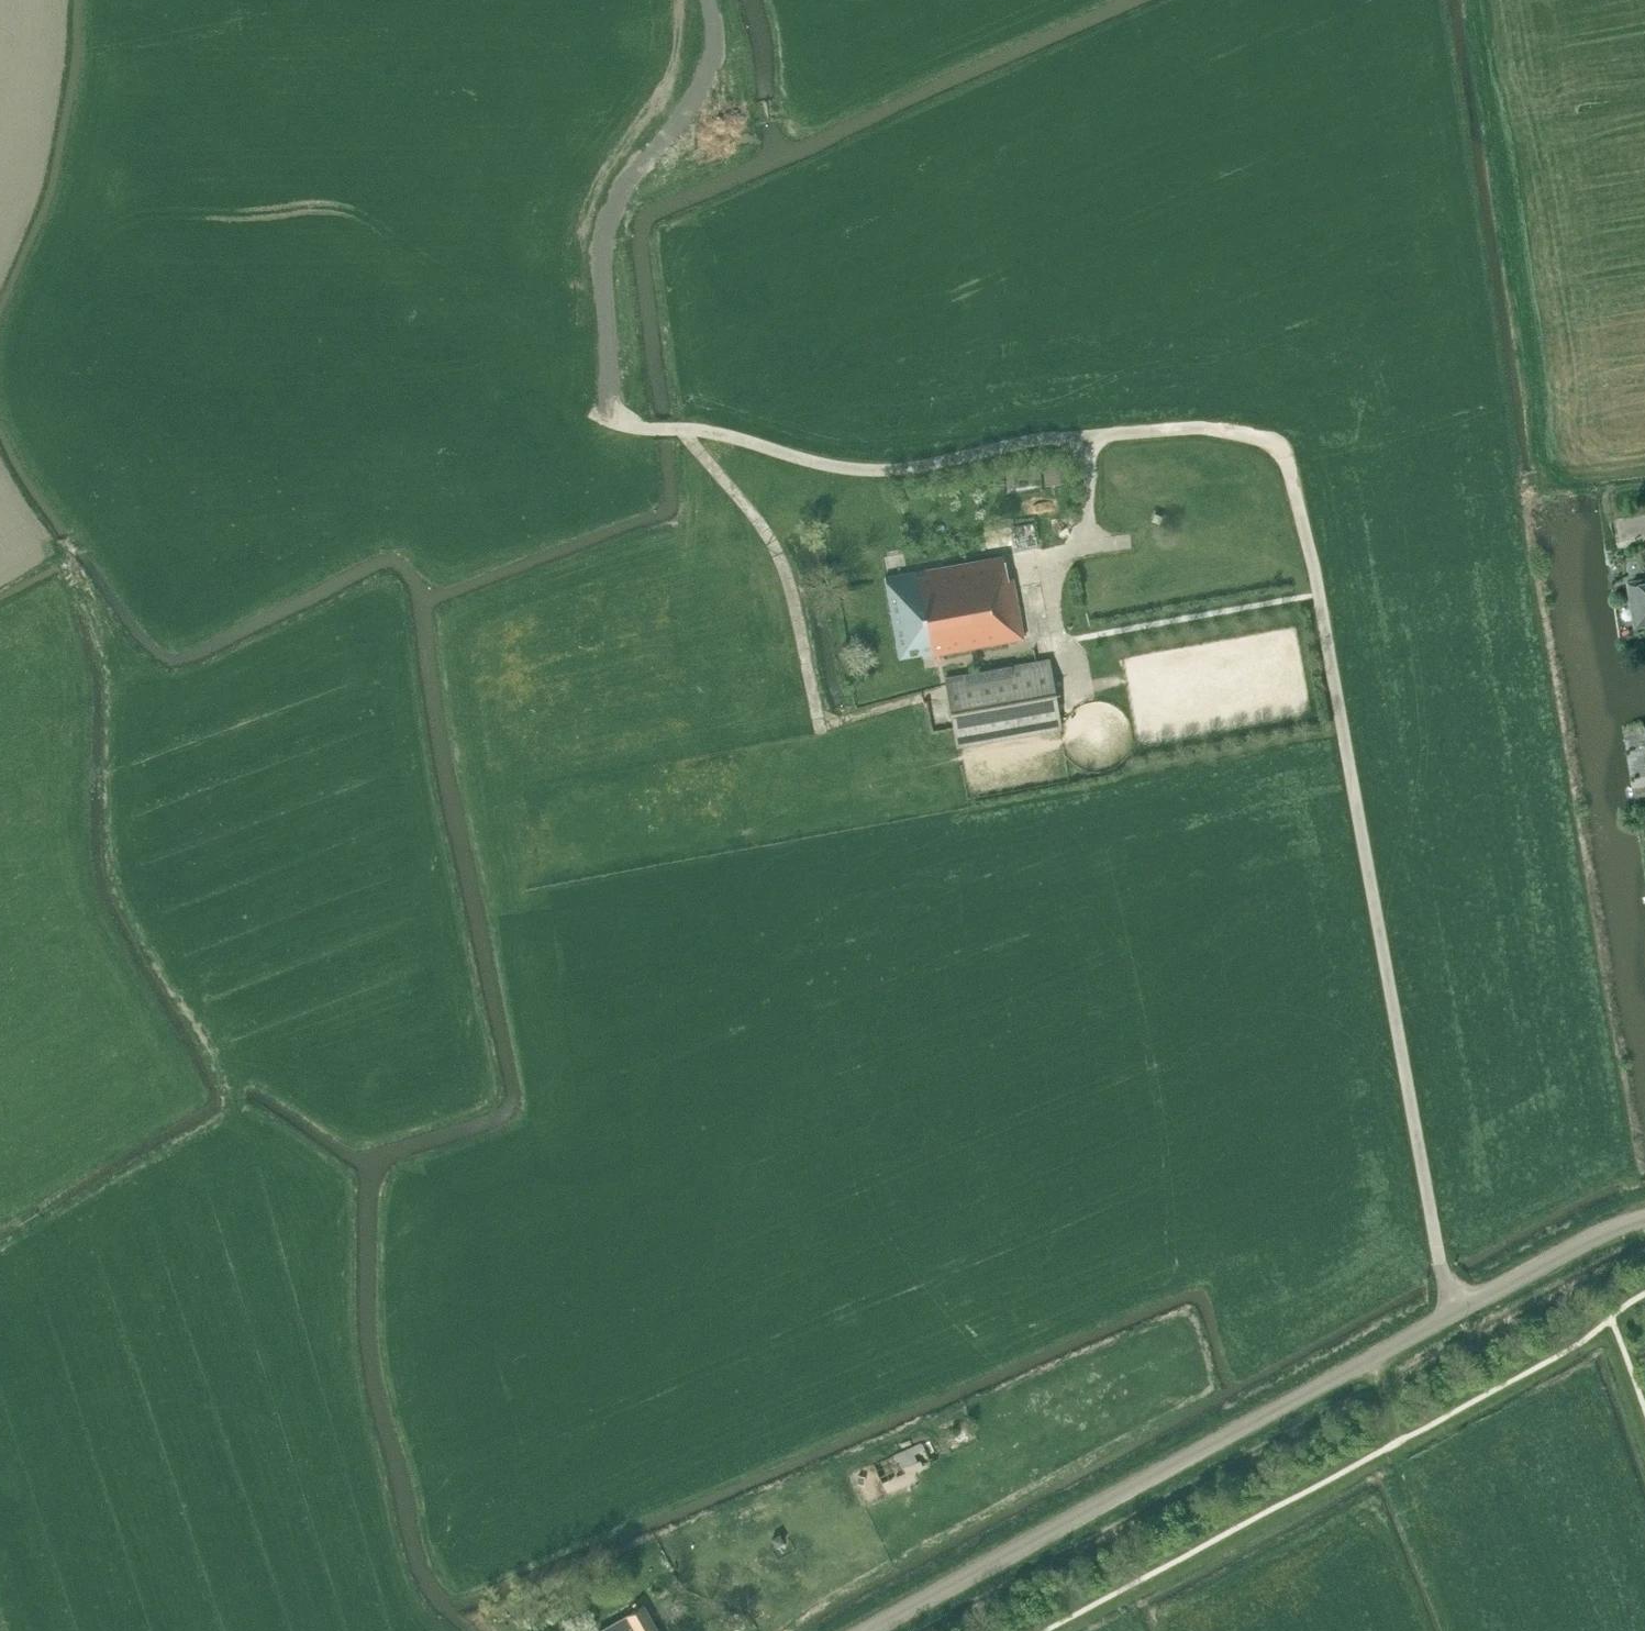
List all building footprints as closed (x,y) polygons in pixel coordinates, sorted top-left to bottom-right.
[(1013,548),(1037,543),(1033,520),(1008,525),(1013,548)] [(1011,665),(1010,659),(1034,655),(1027,613),(1020,614),(1013,576),(1008,577),(1004,554),(885,575),(899,655),(922,651),(922,654),(960,648),(964,673),(946,676),(958,746),(1060,728),(1048,658),(1011,665)] [(1629,582),(1636,625),(1644,624),(1644,579),(1629,582)] [(875,1462),(883,1484),(980,1442),(970,1422),(875,1462)] [(620,1604),(626,1615),(636,1610),(630,1598),(620,1604)] [(599,1630),(659,1630),(644,1605),(636,1610),(626,1615),(599,1630)]
